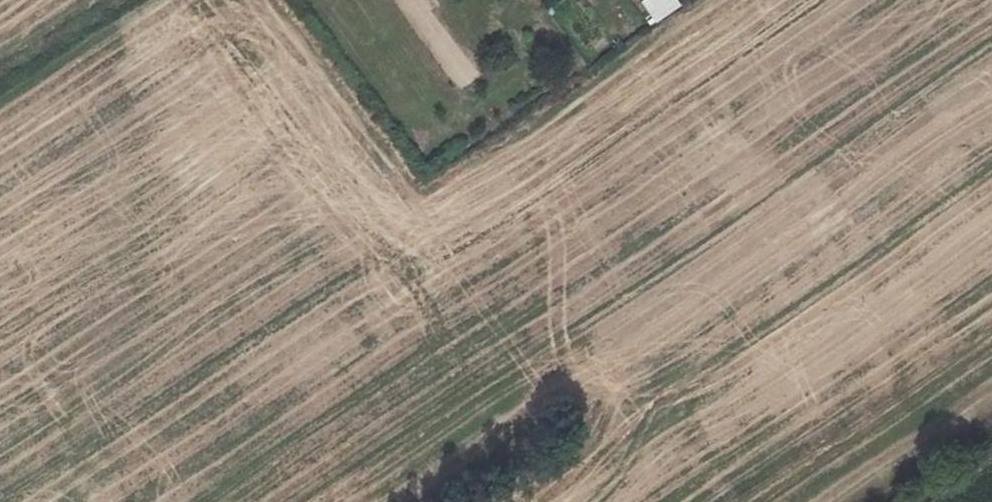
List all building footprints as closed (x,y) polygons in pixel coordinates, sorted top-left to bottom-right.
[(683,5),(680,0),(642,0),(656,23),(683,5)]
